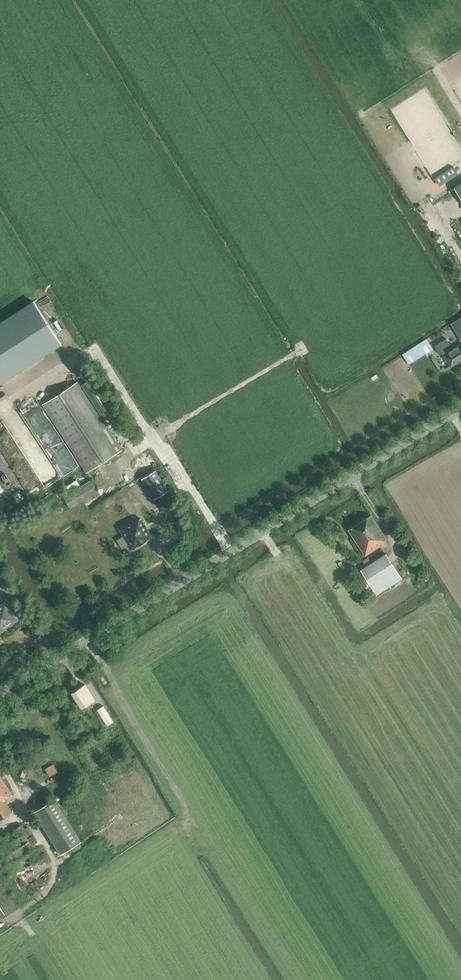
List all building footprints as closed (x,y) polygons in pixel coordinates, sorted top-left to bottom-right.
[(430,226),(438,220),(434,214),(425,220),(430,226)] [(0,323),(0,384),(62,344),(34,301),(0,323)] [(453,322),(460,336),(460,317),(453,322)] [(453,349),(447,338),(434,347),(439,354),(442,352),(451,366),(460,360),(460,344),(453,349)] [(89,380),(82,385),(100,413),(108,408),(104,402),(107,400),(97,385),(94,387),(89,380)] [(121,449),(90,401),(77,381),(42,403),(86,471),(121,449)] [(142,478),(155,498),(169,489),(157,469),(142,478)] [(78,479),(67,485),(70,491),(81,485),(78,479)] [(64,497),(67,502),(71,507),(98,490),(92,480),(65,497),(64,497)] [(348,529),(365,556),(382,545),(380,544),(387,540),(371,515),(348,529)] [(99,524),(95,517),(88,521),(92,528),(99,524)] [(133,521),(120,529),(121,531),(132,548),(132,549),(133,549),(152,537),(153,537),(152,536),(143,521),(141,518),(134,522),(133,521)] [(361,569),(363,574),(358,577),(365,588),(372,598),(403,579),(386,553),(372,562),(369,557),(363,561),(366,566),(361,569)] [(353,556),(349,559),(354,566),(358,564),(353,556)] [(8,587),(2,578),(0,579),(0,592),(8,587)] [(5,601),(0,604),(0,632),(18,620),(5,601)] [(81,709),(95,700),(85,684),(71,693),(81,709)] [(97,710),(107,726),(114,722),(104,705),(97,710)] [(51,775),(59,770),(55,763),(46,767),(51,775)] [(12,795),(0,775),(0,819),(12,811),(5,799),(12,795)] [(35,811),(61,853),(82,840),(56,798),(35,811)] [(36,846),(21,823),(0,837),(0,848),(5,856),(9,863),(36,846)] [(20,907),(2,879),(10,874),(0,858),(0,920),(20,907)]
